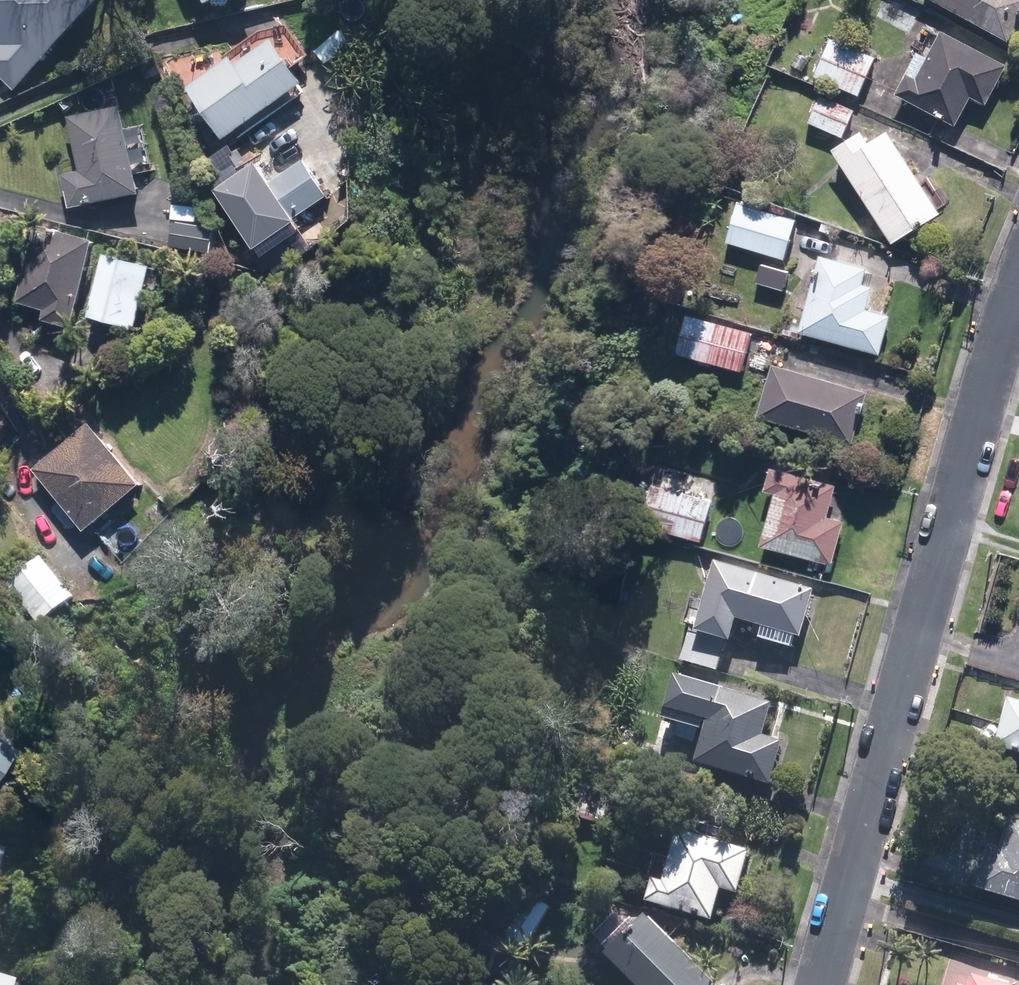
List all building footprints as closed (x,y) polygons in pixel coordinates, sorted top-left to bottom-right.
[(10,91),(93,0),(0,0),(0,81),(10,91)] [(329,8),(337,18),(347,10),(339,0),(329,8)] [(954,121),(970,91),(984,99),(1004,61),(949,32),(956,20),(921,1),(918,7),(905,0),(874,0),(869,9),(906,29),(911,18),(939,33),(930,50),(918,44),(905,69),(894,89),(954,121)] [(1007,34),(1018,14),(1018,0),(947,0),(1007,34)] [(185,90),(221,142),(306,84),(294,68),(308,58),(281,17),(213,65),(216,69),(185,90)] [(819,75),(864,95),(881,57),(836,37),(819,75)] [(808,116),(842,132),(854,105),(820,89),(808,116)] [(58,180),(64,211),(136,196),(119,110),(65,121),(76,176),(58,180)] [(841,149),(899,243),(946,214),(896,133),(877,145),(868,132),(841,149)] [(305,216),(302,213),(331,193),(310,161),(280,181),(266,160),(248,173),(231,146),(208,162),(264,244),(305,216)] [(729,237),(785,254),(797,215),(741,198),(729,237)] [(172,223),(169,246),(208,252),(212,229),(172,223)] [(38,319),(67,327),(90,240),(32,224),(11,302),(41,310),(38,319)] [(803,326),(881,349),(892,312),(867,305),(873,283),(864,280),(869,264),(824,251),(803,326)] [(87,318),(135,331),(151,268),(103,255),(87,318)] [(682,352),(745,371),(756,332),(692,315),(682,352)] [(761,412),(854,440),(869,390),(776,362),(761,412)] [(41,467),(91,529),(147,482),(96,421),(41,467)] [(760,546),(829,564),(839,522),(823,518),(831,484),(768,468),(763,490),(774,493),(760,546)] [(646,524),(703,541),(715,501),(657,484),(646,524)] [(683,659),(720,668),(728,637),(736,640),(742,618),(764,623),(761,636),(795,644),(798,633),(804,634),(817,584),(721,559),(710,599),(695,595),(688,622),(692,623),(683,659)] [(24,597),(46,624),(79,597),(57,570),(24,597)] [(5,602),(13,595),(1,581),(0,582),(0,597),(5,602)] [(699,758),(767,780),(780,738),(759,732),(769,701),(678,673),(668,705),(711,718),(699,758)] [(1018,702),(1005,749),(1018,753),(1018,702)] [(15,747),(0,737),(0,770),(15,747)] [(1018,899),(1018,814),(1010,811),(986,889),(1018,899)] [(653,894),(715,913),(725,881),(740,885),(752,845),(685,825),(669,877),(659,874),(653,894)] [(634,984),(708,984),(710,983),(646,915),(605,954),(634,984)] [(976,971),(973,983),(963,980),(961,984),(1018,984),(976,971)]
